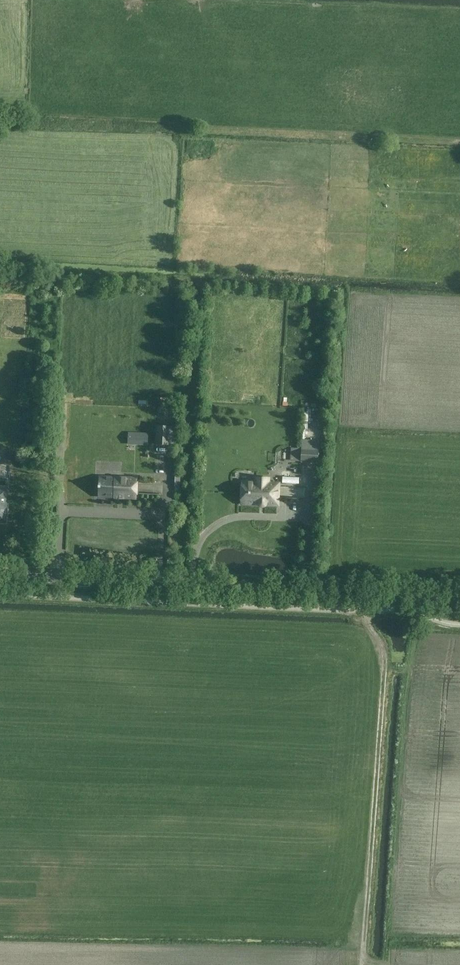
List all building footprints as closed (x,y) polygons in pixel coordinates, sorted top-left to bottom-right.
[(156,444),(169,445),(170,426),(156,426),(156,444)] [(148,444),(148,436),(138,436),(137,443),(148,444)] [(302,449),(301,461),(317,462),(318,450),(302,449)] [(99,476),(98,497),(136,498),(137,478),(99,476)] [(242,483),(241,486),(241,503),(258,503),(258,504),(259,505),(260,506),(261,507),(262,507),(263,507),(263,506),(264,506),(265,506),(265,505),(266,504),(277,504),(278,484),(267,484),(268,478),(256,477),(256,483),(242,483)] [(281,487),(280,495),(306,496),(307,487),(281,487)]
